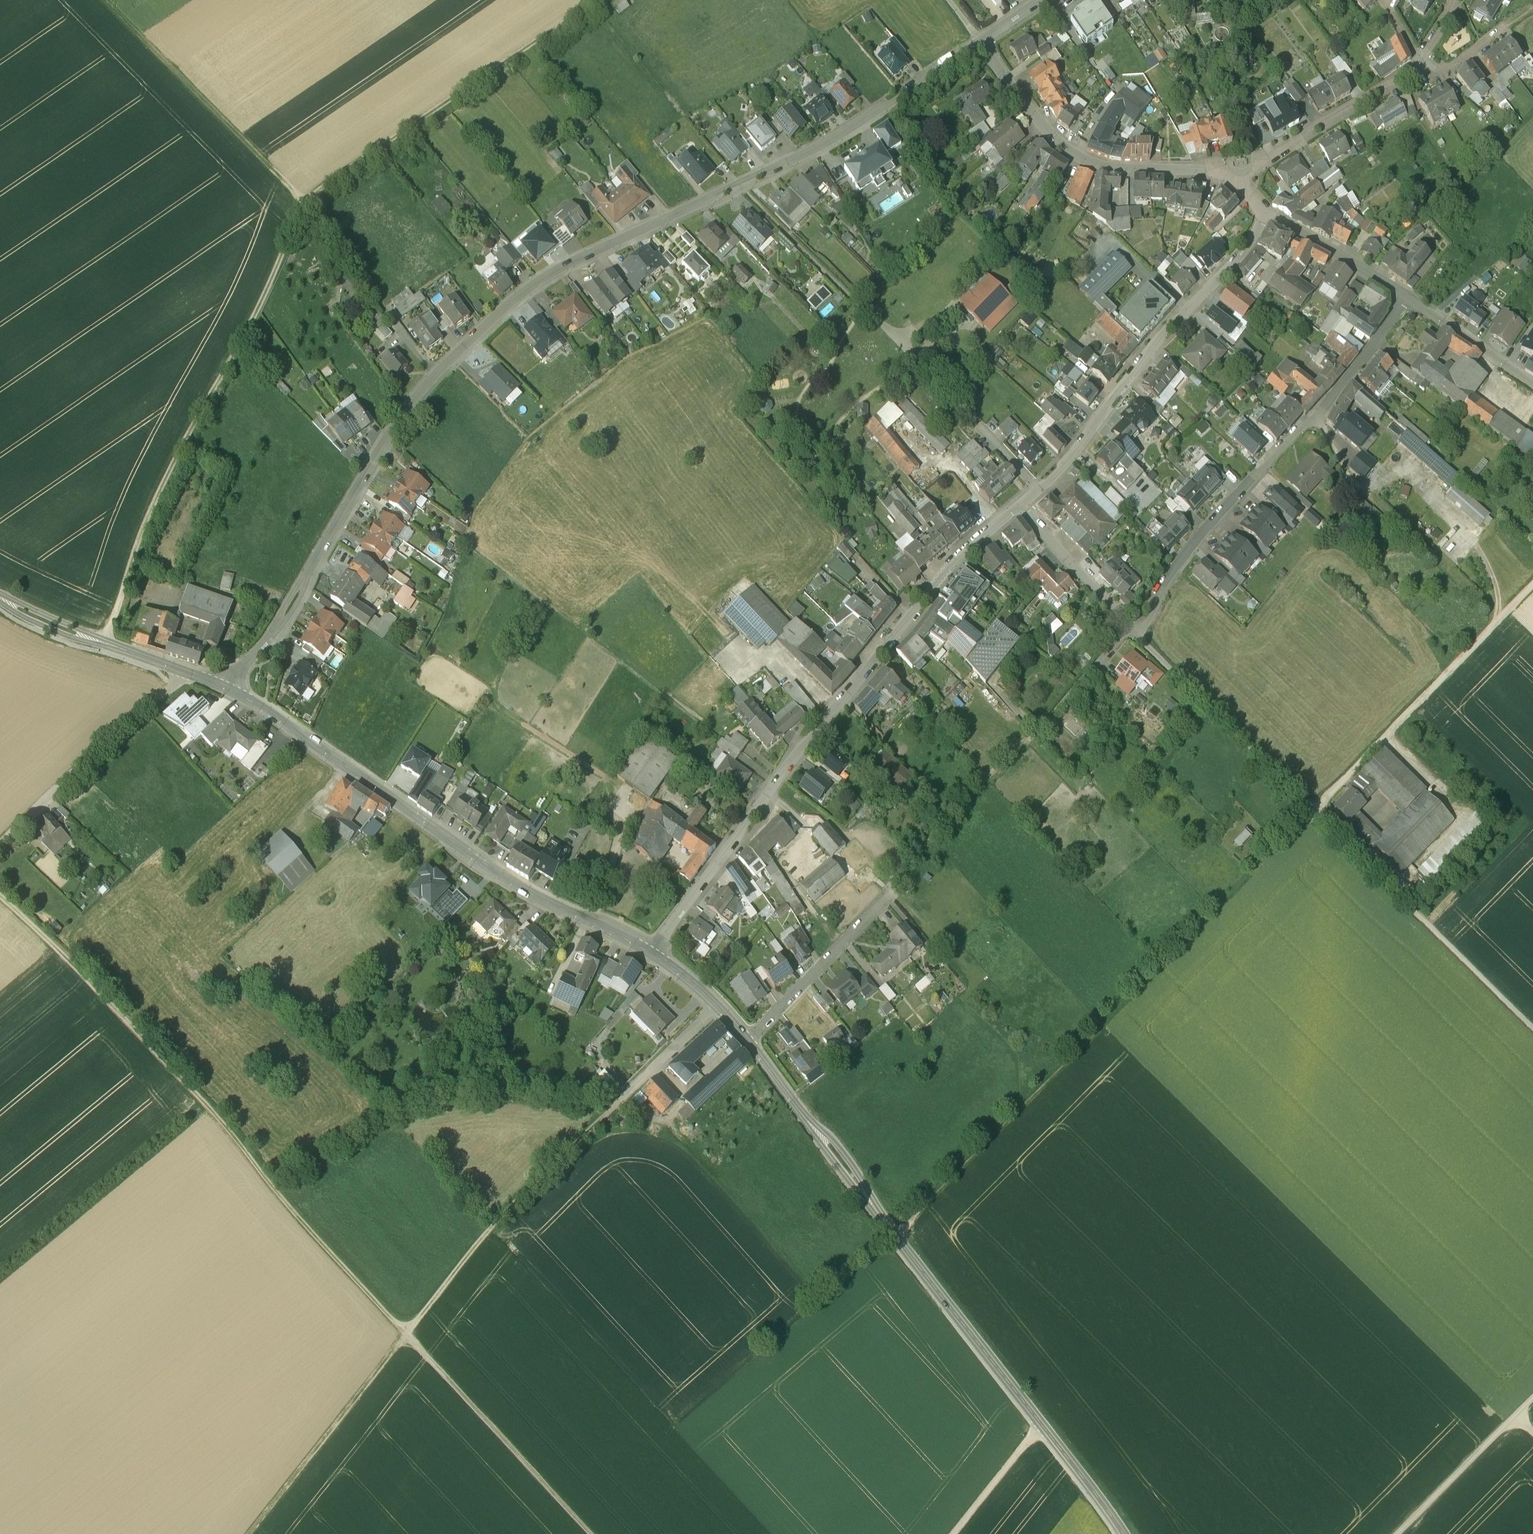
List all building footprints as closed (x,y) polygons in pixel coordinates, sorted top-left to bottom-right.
[(621,13),(630,7),(626,0),(618,0),(614,3),(621,13)] [(1117,8),(1112,0),(1107,4),(1115,16),(1121,13),(1117,8)] [(1365,11),(1377,1),(1376,0),(1356,0),(1365,11)] [(1415,0),(1408,0),(1406,2),(1412,5),(1410,8),(1424,16),(1432,2),(1429,0),(1415,0)] [(1497,0),(1479,0),(1473,11),(1483,17),(1486,12),(1493,16),(1501,2),(1497,0)] [(1098,5),(1109,22),(1116,17),(1115,16),(1107,4),(1105,1),(1098,5)] [(1086,45),(1113,27),(1109,22),(1098,5),(1097,3),(1092,7),(1090,4),(1074,15),(1075,18),(1070,21),(1072,23),(1086,45)] [(1407,13),(1399,18),(1408,32),(1415,27),(1407,13)] [(1115,35),(1120,46),(1130,41),(1125,30),(1115,35)] [(1063,34),(1045,46),(1049,52),(1067,40),(1063,34)] [(1026,38),(1010,49),(1019,64),(1036,53),(1036,52),(1026,38)] [(1384,48),(1372,55),(1376,61),(1378,63),(1394,53),(1396,56),(1379,68),(1385,77),(1395,70),(1411,60),(1400,38),(1384,48)] [(905,53),(894,39),(889,43),(892,47),(893,47),(901,57),(905,53)] [(1379,39),(1367,46),(1372,55),(1384,48),(1379,39)] [(1521,57),(1509,41),(1496,51),(1508,67),(1521,57)] [(1045,46),(1036,52),(1036,53),(1039,58),(1049,52),(1045,46)] [(901,57),(893,47),(892,47),(886,52),(883,52),(879,56),(879,59),(894,77),(908,65),(901,57)] [(1160,60),(1166,57),(1161,49),(1156,52),(1160,60)] [(1055,50),(1040,60),(1044,66),(1048,64),(1050,67),(1055,63),(1061,59),(1055,50)] [(1496,51),(1483,61),(1495,77),(1508,67),(1496,51)] [(1523,60),(1530,69),(1532,67),(1532,62),(1529,56),(1523,60)] [(1376,61),(1370,66),(1372,70),(1378,66),(1378,63),(1376,61)] [(1344,63),(1335,69),(1340,78),(1341,77),(1342,80),(1352,74),(1344,63)] [(1044,66),(1029,77),(1040,94),(1047,90),(1045,87),(1056,80),(1058,79),(1052,71),(1050,67),(1048,64),(1044,66)] [(1379,68),(1378,66),(1372,70),(1380,81),(1385,77),(1379,68)] [(1483,82),(1471,66),(1457,77),(1465,87),(1469,92),(1470,92),(1477,86),(1483,82)] [(854,85),(844,73),(839,78),(844,85),(845,84),(849,89),(854,85)] [(1342,80),(1341,77),(1340,78),(1325,86),(1334,102),(1334,103),(1350,94),(1342,80)] [(1498,79),(1493,84),(1500,93),(1504,90),(1505,92),(1507,91),(1505,89),(1506,89),(1498,79)] [(1056,80),(1045,87),(1047,90),(1040,94),(1039,95),(1044,103),(1046,101),(1051,109),(1052,110),(1062,103),(1065,101),(1064,100),(1061,96),(1059,93),(1061,92),(1063,90),(1062,90),(1056,80)] [(844,85),(839,89),(838,88),(835,88),(831,92),(831,94),(844,110),(857,99),(849,89),(845,84),(844,85)] [(1295,84),(1286,90),(1290,96),(1296,104),(1305,98),(1295,84)] [(1500,93),(1493,84),(1486,89),(1499,105),(1505,100),(1500,93)] [(1325,86),(1308,96),(1311,101),(1309,102),(1311,105),(1313,104),(1317,112),(1334,102),(1325,86)] [(1444,86),(1418,102),(1433,126),(1439,122),(1440,119),(1449,113),(1452,114),(1459,110),(1444,86)] [(1482,87),(1477,86),(1470,92),(1473,96),(1478,96),(1480,100),(1488,94),(1482,87)] [(974,89),(962,97),(965,102),(965,103),(961,106),(967,117),(968,116),(975,128),(983,123),(985,121),(977,107),(991,98),(983,87),(976,92),(974,89)] [(1465,87),(1459,91),(1468,99),(1473,96),(1470,92),(1469,92),(1465,87)] [(1070,96),(1065,88),(1062,90),(1063,90),(1061,92),(1063,95),(1061,96),(1064,100),(1070,96)] [(1290,96),(1286,91),(1282,93),(1286,99),(1290,96)] [(1123,92),(1113,107),(1122,114),(1133,100),(1123,92)] [(1151,101),(1139,92),(1133,100),(1145,109),(1151,101)] [(834,107),(822,93),(817,98),(819,100),(819,99),(829,111),(834,107)] [(1085,98),(1079,93),(1075,99),(1081,104),(1082,102),(1085,98)] [(1408,93),(1396,100),(1403,111),(1413,105),(1408,93)] [(1075,110),(1069,106),(1075,99),(1071,96),(1070,96),(1064,100),(1065,101),(1062,103),(1067,110),(1072,114),(1075,110)] [(829,111),(819,99),(819,100),(805,111),(806,112),(806,114),(808,116),(809,116),(818,126),(832,114),(829,111)] [(1081,104),(1075,99),(1069,106),(1075,110),(1076,109),(1077,109),(1080,105),(1081,104)] [(1396,99),(1375,112),(1386,129),(1406,117),(1403,111),(1396,100),(1396,99)] [(1133,100),(1122,114),(1135,123),(1144,112),(1145,109),(1133,100)] [(1286,111),(1280,101),(1276,103),(1289,127),(1298,122),(1290,108),(1286,111)] [(800,114),(790,102),(785,106),(790,113),(791,113),(796,118),(800,114)] [(1062,103),(1052,110),(1051,109),(1049,110),(1057,123),(1067,110),(1062,103)] [(1289,127),(1276,103),(1260,112),(1265,121),(1273,136),(1289,127)] [(1113,107),(1099,128),(1092,141),(1088,151),(1109,159),(1110,159),(1115,149),(1109,147),(1111,143),(1109,142),(1113,132),(1122,114),(1113,107)] [(1254,127),(1265,121),(1260,112),(1258,107),(1249,113),(1254,127)] [(1072,114),(1067,110),(1057,123),(1068,131),(1082,113),(1077,109),(1076,109),(1075,110),(1072,114)] [(1131,128),(1128,126),(1122,135),(1129,138),(1134,130),(1135,131),(1147,115),(1144,112),(1135,123),(1131,128)] [(769,123),(760,113),(755,117),(759,122),(760,122),(764,127),(769,123)] [(790,113),(777,124),(784,132),(791,140),(804,129),(796,118),(791,113),(790,113)] [(777,124),(773,119),(769,123),(779,136),(784,132),(777,124)] [(1234,130),(1231,119),(1225,121),(1229,132),(1234,130)] [(1214,124),(1219,140),(1221,146),(1232,142),(1229,132),(1225,121),(1214,124)] [(737,132),(728,122),(722,128),(729,137),(732,135),(735,139),(740,136),(737,132)] [(764,127),(760,122),(759,122),(746,133),(750,139),(761,152),(775,140),(764,127)] [(1204,124),(1203,125),(1199,126),(1200,128),(1205,144),(1219,140),(1214,124),(1213,122),(1209,123),(1208,122),(1207,122),(1206,122),(1205,123),(1204,124)] [(975,128),(969,133),(976,144),(989,132),(990,132),(983,123),(975,128)] [(993,137),(987,143),(987,144),(993,151),(1016,131),(1009,123),(993,137)] [(1083,126),(1078,123),(1071,133),(1076,136),(1083,126)] [(886,153),(887,154),(901,145),(888,124),(887,124),(873,133),(882,146),(886,153)] [(746,133),(742,128),(737,132),(740,136),(746,143),(750,139),(746,133)] [(1205,144),(1200,128),(1189,132),(1192,144),(1195,153),(1196,154),(1207,150),(1205,144)] [(1016,131),(993,151),(1000,158),(1007,153),(1023,139),(1016,131)] [(989,132),(976,144),(981,149),(987,144),(987,143),(993,137),(989,132)] [(1122,136),(1113,132),(1109,142),(1111,143),(1109,147),(1115,149),(1110,159),(1121,161),(1128,148),(1125,146),(1129,138),(1122,135),(1122,136)] [(1189,132),(1179,135),(1185,146),(1192,144),(1189,132)] [(1339,133),(1319,145),(1330,163),(1349,151),(1339,133)] [(723,142),(722,143),(721,150),(732,164),(746,152),(735,139),(732,135),(729,137),(723,142)] [(719,137),(712,143),(719,152),(721,150),(722,143),(723,142),(719,137)] [(1153,142),(1132,142),(1132,148),(1128,148),(1121,161),(1150,161),(1153,142)] [(1036,144),(1019,165),(1032,174),(1039,163),(1047,151),(1036,144)] [(1192,144),(1185,146),(1189,154),(1195,153),(1192,144)] [(844,169),(857,189),(871,180),(873,184),(882,179),(879,175),(893,166),(885,154),(886,153),(882,146),(880,147),(880,146),(844,169)] [(1047,151),(1039,163),(1046,167),(1054,155),(1047,151)] [(1007,153),(1000,158),(994,164),(1000,171),(1012,159),(1007,153)] [(713,173),(699,155),(691,162),(686,156),(685,157),(684,155),(679,160),(680,161),(679,162),(685,169),(698,185),(713,173)] [(1068,165),(1054,155),(1046,167),(1051,171),(1050,173),(1054,175),(1055,173),(1060,176),(1068,165)] [(1298,157),(1277,171),(1286,184),(1288,188),(1309,174),(1308,171),(1298,157)] [(679,160),(677,158),(674,160),(671,163),(679,173),(685,169),(679,162),(680,161),(679,160)] [(1323,161),(1313,167),(1313,168),(1319,179),(1322,177),(1330,171),(1323,161)] [(638,175),(627,162),(619,168),(623,172),(625,170),(633,179),(638,175)] [(1078,168),(1065,199),(1075,205),(1080,194),(1089,172),(1078,168)] [(1319,179),(1313,168),(1308,171),(1309,174),(1314,182),(1319,179)] [(633,179),(625,170),(623,172),(617,177),(623,184),(624,188),(621,189),(617,193),(632,210),(648,197),(633,179)] [(839,198),(823,170),(817,176),(824,183),(822,185),(837,199),(839,198)] [(1337,170),(1323,179),(1322,177),(1319,179),(1314,183),(1323,193),(1342,179),(1337,170)] [(801,188),(796,183),(789,189),(804,204),(810,210),(818,201),(812,195),(822,185),(824,183),(817,176),(815,174),(801,188)] [(1000,174),(990,183),(998,192),(1008,183),(1000,174)] [(1107,176),(1097,175),(1095,194),(1106,195),(1106,191),(1110,191),(1110,188),(1110,185),(1106,184),(1107,176)] [(1121,177),(1107,176),(1106,184),(1110,185),(1110,188),(1120,189),(1121,177)] [(1044,177),(1036,188),(1045,194),(1053,183),(1044,177)] [(1149,178),(1135,178),(1134,200),(1151,200),(1149,191),(1149,178)] [(1163,179),(1149,178),(1149,191),(1151,200),(1167,200),(1168,192),(1163,192),(1163,179)] [(1296,197),(1295,198),(1304,208),(1323,193),(1314,183),(1296,197)] [(1195,185),(1190,184),(1187,187),(1186,190),(1187,190),(1184,210),(1196,212),(1198,212),(1200,201),(1201,193),(1197,192),(1197,189),(1195,185)] [(1206,185),(1195,184),(1195,185),(1197,189),(1197,192),(1201,193),(1200,201),(1202,201),(1203,197),(1204,197),(1206,185)] [(1288,188),(1286,184),(1279,189),(1283,195),(1282,196),(1288,203),(1295,198),(1296,197),(1288,188)] [(1348,196),(1341,187),(1337,190),(1344,199),(1348,196)] [(1036,188),(1026,200),(1035,207),(1045,194),(1036,188)] [(1186,190),(1169,188),(1168,192),(1167,200),(1166,207),(1184,210),(1187,190),(1186,190)] [(602,205),(594,196),(596,194),(593,189),(584,196),(596,210),(601,206),(602,205)] [(617,192),(613,195),(612,198),(608,197),(602,189),(596,194),(594,196),(602,205),(601,206),(615,223),(632,210),(617,193),(617,192)] [(789,189),(782,197),(777,192),(769,200),(779,210),(788,220),(789,219),(804,204),(789,189)] [(1218,198),(1210,207),(1212,209),(1206,215),(1210,219),(1205,225),(1211,231),(1223,219),(1224,220),(1238,205),(1222,189),(1216,195),(1218,198)] [(878,204),(885,213),(905,199),(899,190),(878,204)] [(1080,194),(1075,205),(1079,207),(1084,195),(1080,194)] [(1107,210),(1105,210),(1105,208),(1106,195),(1095,194),(1093,215),(1106,224),(1114,232),(1130,230),(1128,208),(1107,210)] [(1295,198),(1288,203),(1282,196),(1272,206),(1273,207),(1279,210),(1291,218),(1297,213),(1304,208),(1295,198)] [(1035,207),(1026,200),(1023,198),(1019,205),(1030,214),(1035,207)] [(1344,199),(1343,198),(1336,204),(1345,215),(1346,215),(1352,211),(1344,199)] [(1209,205),(1202,201),(1200,201),(1198,212),(1196,212),(1195,220),(1201,221),(1209,205)] [(586,222),(571,204),(562,212),(564,215),(558,220),(564,227),(571,235),(572,235),(586,222)] [(788,220),(779,210),(775,215),(791,230),(795,226),(789,219),(788,220)] [(1340,221),(1323,211),(1317,223),(1313,230),(1329,239),(1339,223),(1340,221)] [(1357,216),(1352,211),(1346,215),(1352,221),(1357,216)] [(771,235),(748,212),(733,228),(757,251),(770,238),(772,236),(771,235)] [(1297,213),(1291,218),(1298,222),(1304,216),(1297,213)] [(1314,217),(1308,213),(1304,216),(1298,222),(1308,227),(1312,220),(1314,217)] [(1346,215),(1339,223),(1331,236),(1346,244),(1354,231),(1359,226),(1352,221),(1346,215)] [(1364,222),(1357,216),(1352,221),(1359,226),(1364,222)] [(1312,220),(1308,227),(1313,230),(1317,223),(1312,220)] [(1371,223),(1365,233),(1370,236),(1376,226),(1371,223)] [(547,254),(554,248),(544,237),(535,225),(525,234),(529,239),(515,251),(522,258),(528,253),(536,263),(547,254)] [(722,235),(713,226),(700,239),(715,254),(727,242),(728,242),(722,235)] [(1293,239),(1270,226),(1257,248),(1267,253),(1281,261),(1289,247),(1293,249),(1297,252),(1302,243),(1293,239)] [(564,227),(552,236),(561,246),(562,248),(574,238),(572,235),(571,235),(564,227)] [(1391,235),(1378,227),(1373,234),(1386,242),(1391,235)] [(740,242),(727,230),(722,235),(728,242),(727,242),(733,249),(740,242)] [(794,248),(776,230),(771,235),(772,236),(770,238),(777,245),(779,243),(789,253),(794,248)] [(549,256),(561,246),(552,236),(550,233),(544,237),(554,248),(547,254),(549,256)] [(695,243),(686,233),(681,238),(690,248),(695,243)] [(1197,256),(1196,256),(1205,266),(1207,269),(1225,253),(1213,241),(1197,256)] [(1381,250),(1369,241),(1361,253),(1373,262),(1381,250)] [(1314,249),(1302,243),(1297,252),(1292,263),(1304,269),(1311,257),(1314,249)] [(515,251),(511,245),(496,258),(499,263),(505,270),(507,271),(522,258),(516,252),(515,251)] [(1405,261),(1400,258),(1388,273),(1406,285),(1414,275),(1429,257),(1417,247),(1405,261)] [(1267,253),(1257,248),(1236,271),(1245,278),(1267,253)] [(1392,248),(1381,262),(1388,267),(1399,253),(1392,248)] [(653,257),(647,249),(635,258),(650,277),(661,269),(661,268),(653,257)] [(1297,252),(1293,249),(1287,260),(1289,261),(1289,260),(1292,263),(1297,252)] [(1329,257),(1314,249),(1311,257),(1325,265),(1329,257)] [(1188,260),(1179,251),(1177,254),(1168,257),(1173,262),(1180,268),(1188,260)] [(676,261),(667,252),(662,257),(670,267),(676,261)] [(662,257),(659,253),(653,257),(661,268),(661,269),(663,272),(670,267),(662,257)] [(699,259),(694,254),(682,265),(688,271),(685,273),(691,279),(693,277),(699,282),(702,280),(704,282),(709,276),(707,274),(710,271),(705,265),(707,263),(701,257),(699,259)] [(1205,266),(1196,256),(1197,256),(1195,254),(1189,259),(1189,260),(1196,267),(1199,271),(1205,266)] [(1086,284),(1080,291),(1094,305),(1102,296),(1128,269),(1114,255),(1086,284)] [(1168,257),(1163,263),(1157,271),(1164,278),(1167,275),(1164,272),(1173,262),(1168,257)] [(650,277),(635,258),(624,267),(630,275),(638,286),(639,286),(650,277)] [(1188,260),(1180,268),(1182,271),(1170,283),(1170,284),(1183,296),(1196,283),(1188,275),(1196,267),(1189,260),(1188,261),(1188,260)] [(1283,267),(1268,286),(1301,308),(1312,295),(1294,282),(1304,269),(1292,263),(1289,260),(1283,267)] [(501,273),(505,270),(499,263),(482,276),(488,284),(501,273)] [(1274,269),(1271,267),(1264,275),(1264,276),(1260,280),(1263,282),(1268,286),(1283,267),(1279,264),(1274,269)] [(1336,265),(1324,284),(1338,293),(1339,294),(1343,286),(1351,275),(1336,265)] [(751,279),(739,267),(733,274),(744,285),(751,279)] [(962,288),(967,292),(971,296),(989,278),(980,269),(962,288)] [(501,273),(488,284),(500,298),(512,287),(501,273)] [(630,296),(612,274),(606,278),(599,283),(618,307),(624,302),(624,301),(630,296)] [(638,286),(630,275),(624,280),(635,294),(641,289),(639,286),(638,286)] [(1420,280),(1414,275),(1406,285),(1412,289),(1420,280)] [(963,305),(961,307),(969,315),(966,319),(970,323),(974,320),(983,328),(984,327),(990,333),(1017,305),(989,278),(971,296),(963,305)] [(1081,279),(1074,286),(1080,291),(1086,284),(1081,279)] [(1365,288),(1354,281),(1348,290),(1347,292),(1355,297),(1359,299),(1365,288)] [(1268,286),(1263,282),(1258,288),(1263,291),(1268,286)] [(1389,295),(1369,282),(1365,288),(1359,299),(1373,307),(1371,311),(1375,313),(1374,316),(1382,321),(1388,313),(1386,312),(1390,306),(1389,295)] [(599,283),(593,287),(594,288),(588,293),(605,315),(611,311),(612,312),(618,307),(599,283)] [(580,293),(573,284),(567,288),(574,297),(575,296),(576,297),(580,293)] [(1129,338),(1138,346),(1175,305),(1151,284),(1120,318),(1114,324),(1129,338)] [(1338,293),(1324,284),(1320,290),(1333,299),(1335,298),(1338,293)] [(1339,294),(1338,293),(1335,298),(1340,301),(1347,292),(1348,290),(1343,286),(1339,294)] [(1252,305),(1231,288),(1221,301),(1236,312),(1242,317),(1243,317),(1252,305)] [(823,289),(809,303),(816,310),(830,297),(823,289)] [(409,290),(392,303),(397,310),(414,297),(409,290)] [(967,292),(958,300),(963,305),(971,296),(967,292)] [(1340,301),(1332,314),(1320,332),(1328,338),(1331,333),(1340,319),(1347,323),(1353,313),(1347,308),(1355,297),(1347,292),(1340,301)] [(1485,298),(1475,292),(1468,301),(1478,308),(1485,298)] [(554,313),(553,313),(562,325),(565,328),(573,322),(579,330),(592,319),(586,312),(587,311),(576,297),(575,296),(574,297),(570,301),(554,313)] [(1109,319),(1114,313),(1117,311),(1102,296),(1094,305),(1103,313),(1109,319)] [(414,297),(397,310),(402,318),(420,305),(414,297)] [(455,298),(440,308),(445,316),(452,325),(455,329),(469,318),(455,298)] [(1464,298),(1454,312),(1468,322),(1478,329),(1484,321),(1474,314),(1478,308),(1468,301),(1464,298)] [(1228,338),(1236,327),(1213,308),(1205,318),(1220,329),(1219,331),(1228,338)] [(1502,309),(1493,323),(1498,327),(1506,316),(1508,313),(1502,309)] [(562,325),(553,313),(554,313),(551,310),(545,315),(556,329),(562,325)] [(1248,321),(1243,317),(1242,317),(1236,312),(1232,317),(1244,326),(1248,321)] [(436,323),(429,313),(409,327),(427,352),(443,340),(439,335),(443,332),(436,323)] [(1114,324),(1109,319),(1103,313),(1095,322),(1123,347),(1126,344),(1124,343),(1129,338),(1114,324)] [(1114,313),(1109,319),(1114,324),(1120,318),(1114,313)] [(1368,323),(1353,313),(1347,323),(1352,327),(1369,339),(1376,329),(1368,323)] [(381,321),(376,315),(370,320),(375,326),(381,321)] [(452,325),(445,316),(441,319),(448,329),(452,325)] [(1382,321),(1374,316),(1368,323),(1376,329),(1382,321)] [(1506,316),(1498,327),(1492,334),(1493,335),(1493,336),(1496,338),(1497,338),(1509,346),(1520,331),(1513,326),(1515,323),(1506,316)] [(448,329),(441,319),(436,323),(443,332),(448,329)] [(546,326),(540,319),(533,324),(531,324),(528,326),(528,329),(525,331),(532,340),(533,340),(538,347),(544,354),(545,353),(558,343),(559,342),(552,334),(545,326),(546,326)] [(1347,323),(1340,319),(1331,333),(1342,342),(1346,335),(1352,327),(1347,323)] [(375,326),(371,329),(383,343),(392,335),(381,321),(375,326)] [(1436,339),(1427,333),(1420,342),(1429,348),(1423,356),(1435,364),(1450,343),(1455,337),(1443,329),(1436,339)] [(568,344),(557,330),(552,334),(559,342),(558,343),(562,348),(568,344)] [(1342,342),(1331,333),(1328,338),(1346,353),(1344,355),(1340,360),(1348,366),(1358,355),(1342,342)] [(1215,342),(1205,334),(1195,345),(1194,344),(1182,357),(1200,373),(1212,359),(1216,363),(1226,352),(1225,352),(1215,342)] [(1362,349),(1346,335),(1342,342),(1358,355),(1362,349)] [(1260,360),(1234,336),(1226,345),(1229,348),(1252,369),(1260,360)] [(1531,336),(1513,362),(1532,375),(1532,337),(1531,336)] [(1481,354),(1455,337),(1450,343),(1465,353),(1462,358),(1472,366),(1472,365),(1481,354)] [(1138,346),(1129,338),(1124,343),(1126,344),(1123,347),(1123,348),(1116,352),(1126,360),(1138,346)] [(1226,345),(1219,338),(1215,342),(1225,352),(1229,348),(1226,345)] [(1318,346),(1312,342),(1306,352),(1314,357),(1315,358),(1319,353),(1318,346)] [(1083,353),(1074,346),(1069,353),(1076,358),(1078,360),(1081,357),(1080,357),(1083,353)] [(544,354),(538,347),(533,351),(542,360),(547,356),(545,353),(544,354)] [(1116,352),(1111,348),(1102,360),(1116,372),(1126,360),(1116,352)] [(1116,372),(1102,360),(1101,361),(1086,350),(1083,353),(1080,357),(1081,357),(1088,362),(1089,360),(1097,366),(1095,368),(1093,366),(1091,369),(1107,383),(1116,372)] [(388,357),(382,363),(395,377),(408,366),(395,351),(392,354),(388,357)] [(1076,358),(1069,353),(1065,358),(1072,364),(1076,358)] [(1327,358),(1319,353),(1315,358),(1314,357),(1312,359),(1320,366),(1327,358)] [(1393,367),(1379,356),(1370,367),(1384,378),(1393,367)] [(1435,364),(1423,356),(1412,371),(1425,381),(1429,384),(1437,390),(1449,375),(1442,370),(1435,364)] [(1455,366),(1449,374),(1449,375),(1437,390),(1462,409),(1471,397),(1487,376),(1472,365),(1472,366),(1462,358),(1462,357),(1455,366)] [(1336,365),(1327,358),(1320,366),(1325,370),(1337,380),(1344,372),(1336,365)] [(1348,366),(1340,360),(1336,365),(1344,372),(1348,366)] [(1169,361),(1167,364),(1163,361),(1153,374),(1167,386),(1178,373),(1172,368),(1174,366),(1169,361)] [(1286,361),(1266,382),(1283,396),(1296,382),(1295,381),(1301,374),(1286,361)] [(1449,361),(1442,370),(1449,375),(1449,374),(1455,366),(1449,361)] [(1412,371),(1401,363),(1396,370),(1412,382),(1418,376),(1412,371)] [(1193,375),(1183,366),(1179,371),(1188,380),(1193,375)] [(1370,367),(1359,381),(1375,393),(1386,380),(1384,378),(1370,367)] [(498,368),(484,382),(493,391),(504,402),(518,388),(498,368)] [(1082,375),(1074,368),(1067,377),(1075,384),(1082,375)] [(1337,380),(1325,370),(1314,384),(1326,393),(1331,388),(1337,380)] [(1167,386),(1153,374),(1142,387),(1146,390),(1144,392),(1149,396),(1151,394),(1156,398),(1157,399),(1167,386)] [(1314,384),(1301,374),(1295,381),(1296,382),(1311,395),(1306,401),(1313,407),(1326,393),(1314,384)] [(1073,384),(1065,379),(1060,385),(1067,391),(1073,384)] [(306,380),(300,384),(304,390),(310,386),(306,380)] [(1425,381),(1419,388),(1424,392),(1429,384),(1425,381)] [(493,391),(484,382),(479,387),(488,396),(493,391)] [(1374,401),(1351,382),(1344,392),(1354,400),(1355,400),(1371,414),(1378,406),(1373,402),(1374,401)] [(1098,395),(1085,385),(1075,397),(1088,407),(1098,395)] [(1172,389),(1167,386),(1157,399),(1156,398),(1155,401),(1163,408),(1176,393),(1172,389)] [(1340,398),(1326,422),(1337,433),(1338,432),(1337,432),(1349,418),(1344,414),(1347,408),(1354,400),(1344,392),(1340,398)] [(1496,416),(1471,397),(1462,409),(1478,421),(1479,420),(1488,428),(1496,416)] [(1272,418),(1286,430),(1292,424),(1293,425),(1300,417),(1299,416),(1302,412),(1297,408),(1288,400),(1272,418)] [(1304,400),(1297,408),(1302,412),(1305,415),(1313,407),(1306,401),(1304,400)] [(761,403),(759,405),(759,408),(760,410),(762,412),(765,413),(767,413),(770,412),(771,409),(772,407),(771,404),(770,402),(768,401),(765,401),(762,401),(761,403)] [(950,446),(906,401),(897,409),(941,455),(950,446)] [(1056,405),(1051,401),(1042,410),(1047,415),(1055,423),(1062,422),(1068,416),(1068,415),(1069,414),(1061,408),(1057,404),(1056,405)] [(1163,408),(1155,401),(1150,406),(1160,415),(1165,409),(1163,408)] [(1137,402),(1136,403),(1133,403),(1130,406),(1130,408),(1122,417),(1125,419),(1135,429),(1125,439),(1129,444),(1139,433),(1140,433),(1141,432),(1144,432),(1147,429),(1147,426),(1154,418),(1137,402)] [(1075,413),(1064,404),(1061,408),(1069,414),(1068,415),(1068,416),(1071,418),(1075,413)] [(363,416),(356,406),(346,413),(361,432),(370,426),(363,416)] [(1384,412),(1378,406),(1371,414),(1379,420),(1384,412)] [(866,419),(866,407),(858,407),(858,419),(866,419)] [(375,422),(368,412),(363,416),(370,426),(375,422)] [(361,432),(346,413),(337,420),(352,439),(361,432)] [(1268,414),(1258,425),(1276,441),(1286,430),(1272,418),(1268,414)] [(1055,423),(1047,415),(1041,421),(1049,429),(1055,423)] [(320,416),(312,424),(332,444),(338,440),(328,427),(320,416)] [(1372,433),(1351,416),(1349,418),(1337,432),(1338,432),(1358,450),(1372,433)] [(1527,432),(1496,416),(1488,428),(1516,448),(1527,432)] [(918,468),(876,417),(866,428),(907,477),(918,468)] [(1410,425),(1401,417),(1397,423),(1406,430),(1410,425)] [(1251,436),(1256,431),(1242,418),(1237,423),(1243,428),(1251,436)] [(1125,419),(1114,431),(1120,437),(1124,440),(1125,439),(1135,429),(1125,419)] [(352,439),(337,420),(328,427),(338,440),(342,446),(343,445),(352,439)] [(1011,425),(1007,421),(998,429),(1002,433),(1002,434),(1007,439),(1018,428),(1013,423),(1011,425)] [(1049,429),(1041,421),(1038,425),(1039,426),(1034,430),(1042,438),(1051,430),(1049,429)] [(1428,441),(1410,425),(1406,430),(1434,455),(1437,451),(1427,443),(1428,441)] [(1263,446),(1251,436),(1243,428),(1232,440),(1252,458),(1263,446)] [(1066,446),(1051,430),(1042,438),(1058,454),(1066,446)] [(1434,455),(1406,430),(1399,443),(1451,487),(1460,477),(1434,455)] [(1124,440),(1120,437),(1113,444),(1125,456),(1131,462),(1139,453),(1129,444),(1125,439),(1124,440)] [(342,446),(338,440),(332,444),(341,453),(346,449),(343,445),(342,446)] [(1042,454),(1029,441),(1018,451),(1031,465),(1042,454)] [(1113,444),(1097,461),(1109,473),(1119,462),(1125,456),(1113,444)] [(977,446),(969,454),(974,459),(982,452),(982,451),(977,446)] [(989,455),(984,449),(982,451),(982,452),(974,459),(979,464),(979,465),(989,455)] [(414,461),(405,453),(401,458),(410,466),(414,461)] [(1363,453),(1350,468),(1362,479),(1375,464),(1363,453)] [(974,459),(969,454),(961,462),(970,472),(979,464),(974,459)] [(1311,455),(1287,482),(1301,494),(1302,495),(1320,476),(1328,484),(1335,476),(1311,455)] [(1125,456),(1119,462),(1127,471),(1134,464),(1131,462),(1125,456)] [(410,466),(401,458),(397,462),(406,470),(410,466)] [(1007,467),(1000,473),(991,463),(984,469),(993,479),(1003,491),(1003,490),(1013,481),(1012,480),(1015,476),(1007,467)] [(1127,471),(1136,480),(1143,473),(1134,464),(1127,471)] [(1221,474),(1210,464),(1205,469),(1216,479),(1221,474)] [(1075,468),(1070,473),(1074,477),(1079,471),(1075,468)] [(1216,479),(1205,469),(1192,483),(1207,498),(1221,484),(1216,479)] [(1127,471),(1117,481),(1126,490),(1131,485),(1132,485),(1136,480),(1127,471)] [(428,486),(409,473),(405,480),(403,479),(401,482),(421,496),(428,486)] [(1136,480),(1132,485),(1137,490),(1148,478),(1143,473),(1136,480)] [(993,479),(979,493),(989,504),(1003,491),(993,479)] [(421,496),(401,482),(394,492),(414,506),(421,496)] [(916,512),(891,483),(888,486),(894,493),(882,503),(910,537),(910,538),(913,535),(911,533),(917,528),(909,518),(911,516),(916,512)] [(1192,483),(1178,497),(1190,509),(1193,512),(1207,498),(1192,483)] [(1074,485),(1056,503),(1063,510),(1071,518),(1098,545),(1117,527),(1074,485)] [(1489,515),(1455,486),(1445,498),(1479,527),(1489,515)] [(1350,487),(1342,496),(1350,502),(1356,495),(1357,493),(1350,487)] [(1300,511),(1276,489),(1272,494),(1271,493),(1268,493),(1266,495),(1266,498),(1267,499),(1285,516),(1291,521),(1291,520),(1295,516),(1296,517),(1298,517),(1300,515),(1300,512),(1300,511)] [(414,506),(394,492),(392,496),(393,497),(389,503),(396,508),(407,516),(414,506)] [(1302,495),(1301,494),(1297,499),(1309,510),(1313,505),(1302,495)] [(1350,502),(1348,504),(1364,518),(1371,509),(1356,495),(1350,502)] [(1056,503),(1050,497),(1038,509),(1051,522),(1063,510),(1056,503)] [(1190,509),(1178,497),(1173,502),(1178,508),(1185,514),(1190,509)] [(1173,502),(1169,499),(1164,505),(1173,513),(1178,508),(1173,502)] [(918,515),(925,524),(931,519),(932,521),(939,516),(931,505),(918,515)] [(407,516),(396,508),(393,513),(407,523),(411,518),(407,516)] [(964,517),(957,508),(943,520),(948,526),(959,538),(974,525),(966,516),(964,517)] [(1277,524),(1259,508),(1252,515),(1251,514),(1247,519),(1248,520),(1241,527),(1259,544),(1265,549),(1265,548),(1282,530),(1277,524)] [(1321,521),(1310,511),(1305,517),(1316,527),(1321,521)] [(925,524),(918,515),(916,512),(911,516),(923,530),(927,526),(925,524)] [(407,523),(393,513),(389,518),(404,528),(407,523)] [(389,518),(385,515),(381,522),(379,521),(377,524),(397,538),(404,528),(389,518)] [(1176,515),(1153,537),(1167,551),(1189,529),(1176,515)] [(1291,521),(1285,516),(1281,520),(1292,530),(1296,525),(1291,520),(1291,521)] [(1098,545),(1071,518),(1060,528),(1088,555),(1098,545)] [(1020,519),(1002,534),(1012,548),(1022,541),(1026,547),(1036,541),(1037,540),(1020,519)] [(1292,530),(1281,520),(1277,524),(1282,530),(1287,535),(1292,530)] [(870,540),(880,536),(875,523),(865,527),(870,540)] [(397,538),(377,524),(370,534),(390,548),(391,548),(397,538)] [(959,538),(948,526),(945,528),(936,536),(946,549),(959,538)] [(936,536),(932,539),(930,539),(927,536),(924,538),(922,536),(920,538),(916,533),(913,535),(910,538),(916,544),(930,562),(946,549),(936,536)] [(390,548),(370,534),(368,538),(370,539),(365,545),(367,546),(384,558),(390,548)] [(1251,553),(1233,536),(1226,543),(1225,542),(1221,547),(1222,548),(1215,555),(1233,572),(1239,577),(1256,558),(1251,553)] [(397,538),(391,548),(396,551),(403,542),(397,538)] [(856,553),(844,540),(837,549),(841,555),(837,558),(845,567),(850,563),(847,561),(856,553)] [(930,562),(916,544),(910,549),(902,540),(896,545),(902,552),(918,572),(930,562)] [(1036,541),(1026,547),(1030,552),(1040,545),(1036,541)] [(1265,549),(1259,544),(1255,548),(1266,558),(1270,553),(1265,548),(1265,549)] [(384,558),(367,546),(364,551),(373,558),(380,562),(384,558)] [(994,547),(980,558),(992,574),(1004,565),(1006,563),(1001,556),(994,547)] [(364,551),(358,548),(355,552),(360,556),(370,563),(373,558),(364,551)] [(1266,558),(1255,548),(1251,553),(1256,558),(1261,563),(1266,558)] [(918,572),(902,552),(892,561),(895,565),(892,568),(891,580),(898,580),(904,588),(910,584),(914,584),(915,580),(921,575),(918,572)] [(1016,565),(1005,552),(1001,556),(1006,563),(1004,565),(1008,571),(1016,565)] [(370,563),(360,556),(348,574),(363,585),(362,585),(366,587),(370,581),(378,569),(370,563)] [(1033,560),(1019,573),(1023,578),(1037,564),(1033,560)] [(1121,566),(1114,560),(1099,575),(1110,585),(1111,585),(1123,597),(1124,597),(1128,593),(1140,581),(1123,565),(1121,566)] [(1037,564),(1023,578),(1036,592),(1040,588),(1040,587),(1052,575),(1043,565),(1040,562),(1037,564)] [(1213,570),(1204,562),(1194,574),(1203,582),(1203,585),(1206,588),(1208,587),(1212,591),(1220,582),(1222,579),(1213,571),(1214,571),(1213,570)] [(1228,576),(1217,566),(1213,570),(1214,571),(1213,571),(1222,579),(1220,582),(1224,585),(1230,578),(1228,576)] [(988,589),(963,568),(939,600),(946,606),(938,619),(947,625),(953,617),(962,624),(988,589)] [(378,569),(370,581),(379,587),(388,575),(378,569)] [(409,581),(396,572),(392,578),(405,587),(409,581)] [(812,581),(816,588),(831,579),(827,572),(812,581)] [(1239,577),(1233,572),(1228,576),(1237,585),(1239,586),(1244,581),(1239,577)] [(234,576),(224,573),(220,589),(230,591),(234,576)] [(363,585),(348,574),(331,599),(345,609),(346,609),(351,601),(362,585),(363,585)] [(1063,575),(1061,577),(1055,577),(1053,575),(1052,575),(1040,587),(1040,588),(1047,596),(1048,595),(1051,595),(1058,602),(1064,596),(1066,596),(1067,596),(1068,595),(1068,592),(1074,586),(1063,575)] [(1237,585),(1230,578),(1224,585),(1231,592),(1237,585)] [(791,627),(753,586),(732,606),(765,642),(770,648),(776,641),(777,641),(791,627)] [(888,599),(876,586),(871,589),(871,590),(869,591),(883,606),(888,599)] [(1074,586),(1068,592),(1068,595),(1069,595),(1073,596),(1078,591),(1074,586)] [(391,607),(391,608),(400,613),(413,593),(404,587),(391,607)] [(233,604),(188,588),(179,613),(180,613),(213,625),(210,632),(221,636),(233,604)] [(1128,593),(1124,597),(1123,597),(1120,600),(1128,608),(1136,600),(1128,593)] [(1058,602),(1051,595),(1048,595),(1047,596),(1047,600),(1054,607),(1061,607),(1067,601),(1067,597),(1067,596),(1066,596),(1064,596),(1058,602)] [(876,614),(873,618),(851,600),(845,608),(846,609),(853,615),(860,622),(875,635),(886,621),(876,614)] [(896,609),(888,600),(883,606),(876,614),(886,621),(896,609)] [(939,600),(920,626),(928,633),(934,626),(950,638),(962,624),(953,617),(947,625),(938,619),(946,606),(939,600)] [(374,617),(351,601),(346,609),(345,609),(343,612),(367,628),(374,618),(374,617)] [(391,607),(384,602),(374,617),(374,618),(380,622),(391,608),(391,607)] [(798,618),(806,610),(796,602),(789,610),(798,618)] [(342,611),(333,605),(329,610),(339,616),(342,611)] [(765,642),(732,606),(721,617),(755,652),(765,642)] [(178,621),(144,609),(132,643),(166,654),(171,641),(178,621)] [(846,609),(829,622),(828,623),(833,629),(853,615),(846,609)] [(342,626),(324,613),(319,620),(318,618),(315,622),(335,636),(342,626)] [(335,636),(315,622),(308,632),(328,646),(335,636)] [(777,641),(776,641),(809,674),(818,665),(813,660),(826,648),(822,644),(797,622),(791,627),(777,641)] [(850,634),(846,638),(848,639),(845,644),(835,656),(842,661),(849,667),(850,667),(875,635),(860,622),(850,634)] [(950,638),(945,644),(964,663),(983,640),(962,624),(950,638)] [(983,640),(964,663),(984,684),(1009,655),(1018,642),(996,624),(983,640)] [(920,626),(912,636),(896,652),(913,670),(929,652),(920,644),(928,633),(920,626)] [(847,631),(840,640),(845,644),(848,639),(846,638),(850,634),(847,631)] [(221,636),(210,632),(205,643),(217,648),(221,636)] [(328,646),(308,632),(306,635),(308,637),(303,643),(306,645),(315,651),(322,655),(328,646)] [(839,641),(831,634),(822,644),(826,648),(835,656),(845,644),(840,640),(839,641)] [(1052,636),(1046,637),(1049,655),(1052,659),(1059,652),(1053,646),(1052,636)] [(203,652),(171,641),(166,654),(198,665),(203,652)] [(315,651),(306,645),(302,649),(310,655),(311,656),(315,651)] [(311,656),(310,655),(303,665),(316,674),(323,664),(311,656)] [(1135,659),(1131,656),(1118,671),(1121,673),(1119,675),(1123,679),(1132,686),(1146,669),(1141,665),(1143,662),(1137,657),(1135,659)] [(849,667),(842,661),(837,669),(840,672),(834,677),(843,685),(855,671),(850,667),(849,667)] [(301,664),(296,671),(295,671),(291,677),(292,678),(287,685),(292,688),(291,689),(301,696),(306,688),(309,690),(314,682),(311,681),(316,674),(303,665),(301,664)] [(832,680),(818,665),(809,674),(832,696),(840,687),(843,685),(834,677),(832,680)] [(764,669),(756,676),(750,681),(757,690),(771,677),(764,669)] [(884,670),(867,689),(878,698),(879,699),(885,692),(889,697),(899,686),(900,685),(884,670)] [(1132,686),(1123,679),(1116,686),(1128,696),(1135,688),(1132,686)] [(816,710),(793,682),(783,691),(796,707),(795,707),(805,719),(816,710)] [(899,686),(889,697),(901,707),(910,697),(899,686)] [(867,689),(853,706),(862,716),(878,698),(867,689)] [(936,694),(920,712),(926,718),(943,701),(936,694)] [(199,719),(210,709),(203,701),(199,705),(194,700),(191,703),(186,697),(180,702),(183,705),(172,714),(180,723),(185,720),(190,725),(190,726),(199,719)] [(910,697),(901,707),(908,713),(918,703),(910,697)] [(763,717),(750,703),(743,709),(755,723),(763,717)] [(794,714),(774,730),(781,738),(805,719),(795,707),(791,710),(794,714)] [(208,729),(201,734),(212,746),(217,741),(219,742),(234,723),(225,712),(208,729)] [(774,730),(763,717),(755,723),(749,728),(767,749),(781,738),(774,730)] [(201,734),(208,729),(199,719),(190,726),(190,725),(185,730),(194,741),(201,734)] [(259,742),(234,723),(219,742),(219,743),(229,751),(235,743),(249,754),(259,742)] [(748,743),(736,733),(728,744),(741,753),(748,743)] [(676,763),(643,739),(616,777),(652,802),(653,802),(657,805),(669,786),(662,781),(676,763)] [(728,744),(722,739),(717,745),(736,759),(741,753),(728,744)] [(249,754),(235,743),(229,751),(243,762),(241,764),(251,771),(269,746),(265,744),(264,745),(259,742),(249,754)] [(431,761),(412,750),(401,767),(420,779),(426,768),(431,761)] [(1425,792),(1383,750),(1361,773),(1403,814),(1424,792),(1425,792)] [(835,751),(823,765),(838,777),(849,762),(835,751)] [(883,752),(871,765),(900,792),(912,779),(883,752)] [(751,775),(727,758),(716,774),(739,791),(751,775)] [(420,779),(408,798),(418,805),(424,795),(431,784),(437,775),(426,768),(420,779)] [(828,777),(818,769),(814,774),(828,785),(832,780),(828,777)] [(841,781),(831,773),(828,777),(832,780),(838,785),(841,781)] [(828,785),(814,774),(810,779),(808,778),(801,787),(815,798),(819,793),(822,796),(830,786),(828,785)] [(437,775),(431,784),(439,789),(442,791),(448,782),(437,775)] [(1367,794),(1354,780),(1346,788),(1350,793),(1351,792),(1360,801),(1367,794)] [(343,781),(325,807),(327,808),(333,812),(348,823),(356,812),(350,808),(354,802),(347,797),(353,788),(343,781)] [(488,783),(483,793),(490,796),(495,786),(488,783)] [(439,789),(431,784),(424,795),(431,800),(439,789)] [(382,803),(355,785),(353,788),(347,797),(354,802),(350,808),(356,812),(360,806),(374,815),(377,811),(382,803)] [(460,785),(446,808),(454,814),(466,797),(470,791),(460,785)] [(1350,793),(1334,809),(1348,822),(1351,819),(1351,820),(1355,816),(1358,812),(1365,806),(1360,801),(1351,792),(1350,793)] [(1382,835),(1380,837),(1377,834),(1370,841),(1370,842),(1401,873),(1453,821),(1424,792),(1403,814),(1382,835)] [(431,800),(424,795),(418,805),(417,806),(432,816),(439,805),(431,800)] [(485,810),(466,797),(454,814),(472,827),(485,810)] [(653,802),(652,802),(642,817),(665,833),(669,836),(671,838),(682,845),(692,831),(657,805),(653,802)] [(390,808),(382,803),(377,811),(385,816),(390,808)] [(706,813),(699,807),(686,825),(693,830),(706,813)] [(504,808),(486,836),(499,844),(510,826),(521,833),(527,824),(504,808)] [(348,823),(333,812),(331,814),(325,822),(349,843),(350,842),(359,831),(348,823)] [(488,812),(476,829),(481,833),(492,815),(488,812)] [(1382,835),(1358,812),(1355,816),(1351,820),(1351,819),(1348,822),(1345,824),(1367,845),(1370,842),(1370,841),(1377,834),(1380,837),(1382,835)] [(1417,870),(1432,885),(1491,828),(1477,813),(1417,870)] [(66,834),(49,815),(39,824),(35,828),(45,839),(46,839),(52,846),(66,834)] [(522,843),(520,846),(525,850),(546,819),(540,815),(522,843)] [(777,819),(765,831),(776,843),(780,848),(800,829),(786,816),(780,822),(777,819)] [(665,833),(642,817),(625,841),(635,848),(648,858),(647,859),(655,864),(668,847),(666,846),(660,841),(665,833)] [(831,858),(845,846),(826,824),(821,829),(815,834),(812,836),(831,858)] [(817,825),(812,830),(815,834),(821,829),(817,825)] [(715,848),(692,831),(682,845),(693,854),(691,857),(693,858),(702,865),(715,848)] [(765,831),(748,849),(759,861),(764,868),(772,861),(766,854),(776,843),(765,831)] [(1245,832),(1235,842),(1240,846),(1250,836),(1245,832)] [(300,856),(280,833),(257,853),(277,876),(300,856)] [(669,836),(665,833),(660,841),(666,846),(671,838),(669,836)] [(66,834),(52,846),(58,852),(63,847),(60,844),(69,837),(66,834)] [(52,846),(46,839),(45,839),(42,843),(55,855),(58,852),(52,846)] [(522,843),(516,839),(509,851),(514,855),(520,846),(522,843)] [(570,851),(551,839),(539,859),(541,860),(548,849),(565,860),(570,851)] [(525,850),(520,846),(514,855),(507,867),(528,880),(535,870),(541,860),(539,859),(525,850)] [(565,860),(548,849),(541,860),(535,870),(553,881),(565,860)] [(759,861),(748,849),(739,858),(755,877),(756,877),(760,873),(761,873),(760,872),(764,868),(765,868),(764,868),(759,861)] [(681,875),(680,876),(681,876),(690,883),(702,865),(693,858),(681,875)] [(830,859),(800,885),(814,902),(845,876),(830,859)] [(772,861),(764,868),(765,868),(764,868),(781,895),(791,889),(772,861)] [(748,885),(734,865),(726,871),(744,896),(746,899),(754,893),(748,885)] [(422,898),(432,907),(447,890),(448,889),(442,884),(445,881),(435,872),(432,874),(427,869),(421,876),(424,879),(412,893),(420,900),(422,898)] [(677,872),(673,877),(678,881),(681,876),(680,876),(681,875),(677,872)] [(760,873),(756,877),(755,877),(751,880),(753,881),(759,888),(767,883),(763,878),(760,873)] [(759,888),(753,881),(748,885),(754,893),(759,890),(759,889),(759,888)] [(791,889),(781,895),(787,903),(796,897),(791,889)] [(447,890),(432,907),(448,922),(467,901),(456,891),(452,895),(447,890)] [(719,890),(707,907),(717,914),(721,917),(735,898),(736,898),(725,890),(722,893),(719,890)] [(739,900),(738,900),(741,905),(746,912),(752,908),(746,899),(744,896),(739,900)] [(735,898),(721,917),(728,923),(741,905),(738,900),(739,900),(735,898)] [(516,923),(493,901),(474,921),(488,935),(496,927),(504,935),(515,923),(516,923)] [(780,907),(775,912),(779,917),(790,909),(786,903),(780,907)] [(759,911),(762,918),(774,914),(771,906),(759,911)] [(717,914),(707,907),(703,912),(711,920),(712,921),(717,914)] [(706,927),(697,920),(687,933),(703,944),(712,932),(712,931),(706,927)] [(712,921),(711,920),(706,927),(712,931),(712,932),(717,936),(721,930),(712,921)] [(515,923),(504,935),(500,938),(506,944),(511,939),(521,929),(515,923)] [(521,929),(511,939),(517,944),(520,941),(519,940),(531,928),(526,923),(521,929)] [(905,924),(890,937),(893,942),(886,947),(889,950),(871,964),(882,977),(894,967),(896,969),(922,946),(905,924)] [(531,928),(519,940),(520,941),(534,954),(528,960),(536,967),(555,947),(533,926),(531,928)] [(810,943),(801,928),(794,933),(796,936),(797,936),(804,947),(810,943)] [(712,932),(703,944),(708,948),(717,936),(712,932)] [(796,936),(785,944),(791,952),(795,958),(796,958),(800,965),(806,961),(805,959),(810,956),(806,951),(807,950),(804,947),(797,936),(796,936)] [(599,947),(582,939),(576,954),(586,959),(585,961),(588,962),(587,964),(597,969),(602,960),(594,957),(599,947)] [(783,952),(776,941),(770,945),(778,955),(783,952)] [(762,970),(768,979),(774,988),(793,975),(780,957),(762,970)] [(620,966),(609,960),(601,976),(611,982),(614,978),(613,977),(620,966)] [(640,969),(624,960),(620,966),(613,977),(614,978),(630,987),(640,969)] [(578,982),(574,990),(585,995),(597,969),(587,964),(578,982)] [(768,979),(762,970),(761,967),(756,971),(757,974),(763,982),(768,979)] [(749,973),(740,979),(742,982),(733,988),(747,1009),(766,996),(765,994),(752,977),(749,973)] [(921,992),(935,980),(930,973),(916,985),(921,992)] [(763,982),(757,974),(752,977),(765,994),(769,991),(763,982)] [(845,974),(828,989),(843,1006),(844,1006),(842,1003),(848,998),(850,1001),(860,993),(860,992),(855,986),(845,974)] [(570,978),(564,975),(560,983),(566,986),(570,978)] [(877,990),(866,976),(855,986),(860,992),(860,993),(866,1000),(877,990)] [(578,982),(570,978),(566,986),(574,990),(578,982)] [(566,986),(560,983),(553,997),(571,1006),(579,1009),(585,995),(574,990),(566,986)] [(896,997),(885,985),(879,990),(889,1003),(896,997)] [(834,1003),(826,993),(820,997),(829,1007),(834,1003)] [(820,997),(818,994),(813,998),(825,1013),(830,1009),(820,997)] [(639,996),(628,1007),(634,1013),(645,1002),(639,996)] [(645,1002),(634,1013),(657,1037),(672,1021),(658,1007),(660,1005),(651,996),(645,1002)] [(888,1003),(881,1009),(886,1015),(893,1009),(888,1003)] [(579,1009),(571,1006),(568,1013),(575,1017),(579,1009)] [(608,1022),(614,1013),(606,1007),(600,1016),(608,1022)] [(717,1023),(687,1050),(697,1061),(721,1039),(727,1034),(717,1023)] [(803,1040),(794,1028),(789,1032),(798,1044),(803,1040)] [(789,1032),(787,1029),(780,1034),(788,1045),(792,1042),(795,1046),(798,1044),(789,1032)] [(838,1031),(837,1030),(823,1040),(834,1054),(847,1045),(843,1040),(848,1037),(848,1036),(842,1029),(838,1031)] [(742,1049),(727,1034),(721,1039),(736,1054),(742,1049)] [(858,1045),(850,1034),(848,1036),(848,1037),(843,1040),(847,1045),(834,1054),(839,1061),(858,1045)] [(597,1048),(593,1053),(598,1057),(602,1051),(597,1048)] [(736,1054),(707,1082),(707,1081),(706,1082),(716,1092),(751,1059),(742,1049),(736,1054)] [(687,1050),(681,1056),(669,1068),(675,1074),(686,1085),(698,1073),(691,1066),(697,1061),(687,1050)] [(799,1055),(796,1058),(794,1056),(790,1059),(810,1085),(824,1075),(820,1070),(822,1068),(811,1053),(808,1055),(807,1054),(801,1058),(799,1055)] [(616,1091),(625,1082),(609,1065),(600,1074),(616,1091)] [(675,1074),(669,1068),(665,1070),(671,1077),(675,1074)] [(678,1100),(657,1078),(646,1088),(651,1094),(666,1110),(678,1100)] [(706,1082),(685,1102),(688,1104),(695,1112),(716,1092),(706,1082)] [(651,1094),(646,1088),(641,1092),(647,1098),(651,1094)] [(666,1110),(651,1094),(647,1098),(662,1114),(666,1110)] [(688,1104),(679,1113),(686,1121),(695,1112),(688,1104)]
